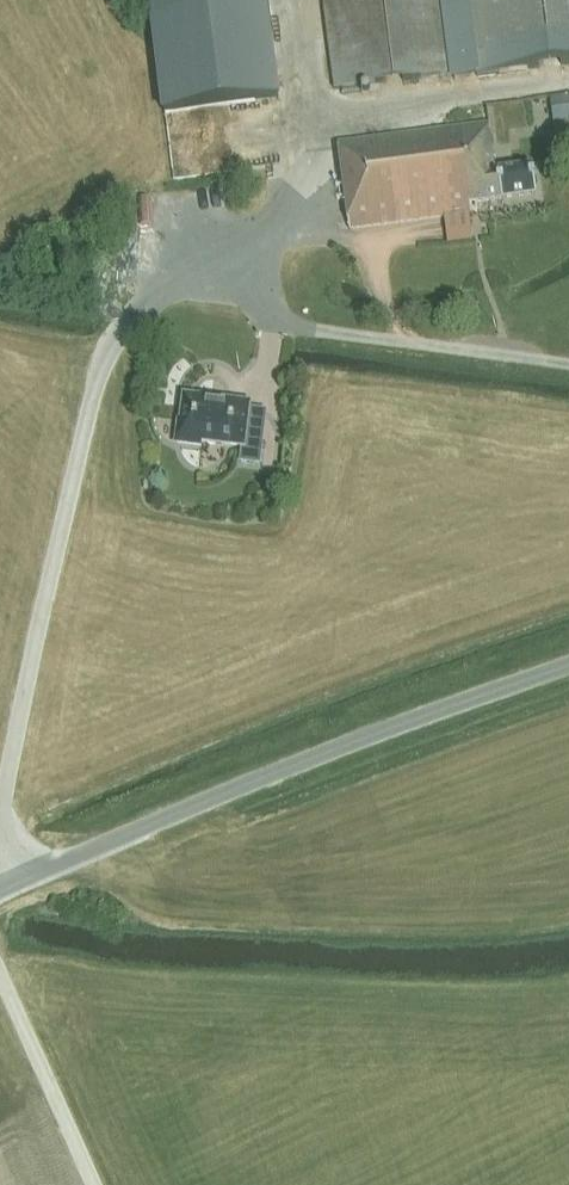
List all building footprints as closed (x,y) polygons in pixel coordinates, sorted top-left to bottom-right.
[(165,114),(278,99),(266,0),(150,0),(165,114)] [(442,0),(322,0),(334,89),(452,74),(442,0)] [(474,56),(568,44),(568,0),(466,0),(474,56)] [(550,99),(554,124),(568,122),(568,96),(550,99)] [(378,138),(340,143),(337,143),(349,229),(471,213),(470,204),(536,194),(533,166),(494,171),(488,123),(378,138)] [(241,462),(259,465),(262,442),(245,440),(249,405),(184,397),(181,422),(178,422),(176,443),(201,446),(202,442),(242,448),(241,462)]
